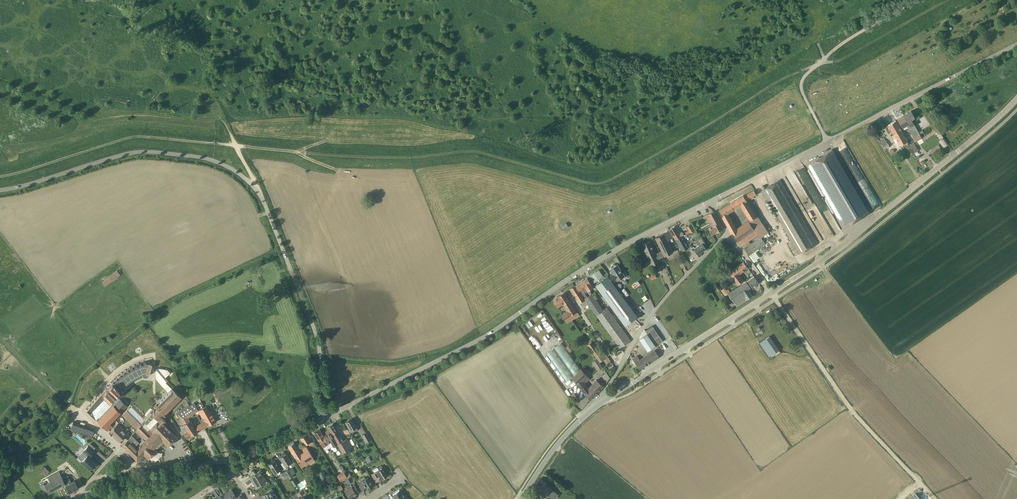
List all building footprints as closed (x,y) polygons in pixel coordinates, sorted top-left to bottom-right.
[(911,111),(904,115),(910,126),(914,124),(913,122),(920,118),(918,114),(914,117),(911,111)] [(910,126),(904,115),(897,119),(900,123),(903,127),(906,125),(913,138),(914,137),(916,141),(922,138),(919,132),(914,124),(910,126)] [(901,130),(895,120),(888,124),(894,134),(901,130)] [(925,135),(924,136),(926,138),(936,132),(941,138),(943,137),(936,128),(925,135)] [(907,141),(901,130),(894,134),(900,145),(907,141)] [(885,148),(889,145),(884,137),(879,140),(885,148)] [(918,150),(914,143),(910,145),(914,152),(915,152),(917,151),(918,150)] [(943,148),(940,143),(930,150),(933,154),(943,148)] [(832,150),(814,160),(851,224),(869,214),(832,150)] [(780,180),(762,190),(799,254),(817,244),(780,180)] [(754,189),(752,184),(744,188),(747,193),(754,189)] [(757,195),(754,190),(744,196),(744,195),(730,203),(719,210),(722,216),(731,232),(741,246),(758,235),(759,237),(768,231),(747,200),(757,195)] [(708,227),(712,235),(723,229),(714,211),(706,215),(711,226),(708,227)] [(688,237),(690,235),(696,232),(691,224),(686,227),(689,232),(686,233),(686,234),(688,237)] [(676,240),(683,235),(684,235),(682,232),(679,233),(675,226),(669,229),(676,240)] [(661,251),(660,252),(662,257),(673,251),(668,240),(673,237),(669,231),(655,238),(661,251)] [(686,234),(683,235),(676,240),(683,251),(692,245),(689,240),(686,241),(685,238),(688,237),(686,234)] [(706,249),(702,243),(704,243),(701,238),(700,239),(698,235),(694,238),(698,245),(694,248),(698,255),(706,249)] [(761,237),(744,249),(749,255),(765,244),(761,237)] [(662,257),(660,252),(656,254),(650,241),(642,245),(651,266),(660,261),(659,259),(662,257)] [(738,284),(744,280),(739,274),(748,267),(744,262),(730,273),(738,284)] [(612,273),(609,275),(614,282),(616,280),(617,281),(625,276),(618,267),(617,265),(617,264),(615,265),(614,265),(613,265),(612,265),(611,265),(611,266),(611,267),(611,268),(609,269),(610,270),(611,272),(612,273)] [(592,276),(590,277),(594,283),(603,276),(599,269),(591,274),(592,276)] [(105,286),(120,275),(117,271),(102,281),(105,286)] [(608,275),(595,284),(623,323),(625,325),(638,316),(635,313),(608,275)] [(758,282),(754,276),(746,282),(746,281),(728,293),(737,306),(748,298),(753,295),(748,289),(758,282)] [(587,278),(583,280),(585,283),(583,285),(584,287),(582,289),(585,293),(588,291),(590,290),(594,287),(587,278)] [(576,285),(579,290),(582,295),(585,293),(582,289),(584,287),(583,285),(585,283),(583,280),(576,285)] [(571,288),(575,295),(579,292),(575,286),(571,288)] [(725,296),(731,291),(728,288),(727,290),(725,287),(721,290),(725,296)] [(588,291),(585,293),(582,295),(585,298),(587,297),(592,293),(590,290),(588,291)] [(563,303),(568,300),(563,292),(552,299),(556,306),(556,307),(563,303)] [(575,295),(580,303),(583,307),(589,304),(585,299),(585,300),(579,292),(575,295)] [(587,297),(585,298),(585,299),(589,304),(592,308),(596,314),(604,309),(592,293),(587,297)] [(572,320),(580,315),(577,311),(576,312),(568,300),(563,303),(567,311),(561,315),(564,319),(567,324),(572,320)] [(607,307),(604,309),(596,314),(620,348),(630,341),(607,307)] [(646,333),(655,345),(656,345),(663,340),(652,325),(645,331),(646,333)] [(645,331),(644,330),(639,338),(648,350),(655,345),(646,333),(645,331)] [(780,352),(771,335),(760,341),(769,358),(780,352)] [(599,361),(605,358),(597,347),(592,340),(587,343),(599,361)] [(566,381),(572,377),(582,368),(562,342),(546,354),(566,381)] [(654,350),(640,359),(637,355),(633,358),(640,369),(659,357),(654,350)] [(602,365),(596,358),(591,362),(597,369),(602,365)] [(98,421),(105,428),(110,423),(125,408),(125,404),(120,399),(118,401),(114,397),(120,391),(123,388),(126,385),(129,383),(132,380),(136,378),(139,376),(144,374),(144,376),(145,376),(145,377),(146,377),(147,377),(147,376),(147,375),(147,374),(150,374),(152,364),(146,363),(146,362),(143,362),(139,364),(134,366),(130,368),(126,371),(122,374),(118,377),(115,380),(102,394),(87,410),(96,419),(98,421)] [(147,420),(142,425),(137,430),(132,435),(130,436),(125,441),(122,445),(138,460),(139,461),(140,461),(141,461),(142,461),(143,461),(143,460),(144,460),(147,457),(148,458),(157,450),(155,448),(163,441),(168,446),(177,437),(172,432),(173,430),(174,429),(170,425),(167,428),(164,424),(166,422),(164,420),(165,419),(163,417),(165,415),(164,413),(181,397),(173,389),(174,388),(168,381),(169,380),(166,377),(171,373),(168,370),(158,368),(156,369),(157,380),(162,386),(168,392),(155,405),(158,408),(155,411),(154,411),(147,420)] [(582,368),(572,377),(577,383),(584,393),(591,399),(604,386),(597,380),(589,388),(585,383),(590,378),(582,368)] [(216,398),(227,392),(231,389),(229,386),(226,388),(215,393),(214,394),(216,398)] [(191,435),(205,427),(207,426),(204,421),(195,426),(189,417),(196,412),(198,415),(200,414),(201,414),(199,410),(194,402),(190,405),(188,402),(183,405),(185,408),(177,413),(187,430),(183,433),(186,439),(191,436),(191,435)] [(207,406),(199,410),(201,414),(200,414),(204,421),(207,426),(208,425),(208,426),(209,426),(211,425),(211,424),(216,420),(210,410),(209,410),(207,406)] [(137,430),(142,425),(127,410),(122,415),(137,430)] [(348,430),(350,434),(358,429),(352,419),(345,422),(350,430),(348,430)] [(73,422),(70,429),(92,437),(94,431),(86,428),(86,427),(73,422)] [(345,456),(347,454),(352,452),(349,448),(351,446),(347,439),(343,441),(341,436),(341,437),(333,423),(327,427),(345,456)] [(123,438),(125,441),(130,436),(118,424),(114,428),(114,427),(110,431),(116,437),(115,438),(118,442),(122,438),(122,439),(123,438)] [(325,450),(330,448),(328,444),(324,436),(320,429),(314,432),(325,450)] [(327,434),(324,436),(328,444),(331,442),(333,446),(337,444),(329,430),(326,432),(327,434)] [(371,440),(366,432),(362,434),(367,442),(371,440)] [(308,443),(310,446),(314,444),(309,434),(301,438),(305,445),(308,443)] [(309,463),(310,465),(315,462),(306,447),(302,450),(304,453),(301,454),(294,443),(288,446),(302,468),(309,463)] [(81,455),(84,458),(81,461),(90,469),(95,463),(92,460),(93,458),(90,456),(94,452),(87,446),(83,450),(84,451),(81,455)] [(289,463),(291,466),(295,463),(292,457),(289,459),(286,453),(280,457),(285,466),(289,463)] [(269,464),(274,473),(280,469),(276,463),(277,463),(276,462),(275,460),(269,464)] [(44,475),(49,471),(45,466),(40,470),(44,475)] [(374,479),(377,477),(379,480),(387,475),(381,466),(378,468),(377,467),(373,470),(374,472),(371,474),(374,479)] [(250,476),(250,477),(252,481),(253,480),(254,482),(253,483),(256,487),(267,480),(260,470),(256,473),(255,472),(255,471),(254,471),(253,471),(252,470),(251,471),(250,471),(250,472),(249,473),(249,474),(249,475),(250,475),(250,476)] [(50,482),(44,485),(47,490),(48,493),(65,484),(62,478),(61,476),(57,478),(55,474),(48,478),(50,482)] [(68,475),(62,478),(65,484),(69,493),(79,488),(75,480),(71,482),(68,475)] [(368,477),(362,481),(358,483),(363,491),(366,488),(367,489),(373,485),(368,477)] [(546,496),(546,495),(552,498),(554,498),(555,498),(559,494),(545,484),(539,492),(541,493),(541,492),(546,496)] [(353,495),(359,492),(354,485),(344,491),(350,498),(352,498),(355,498),(353,495)] [(236,497),(231,489),(223,495),(223,494),(218,497),(220,498),(233,498),(236,497)] [(272,489),(263,495),(264,498),(263,498),(275,498),(273,496),(276,494),(272,489)] [(406,495),(404,496),(399,490),(393,495),(395,498),(393,498),(409,498),(406,495)]
